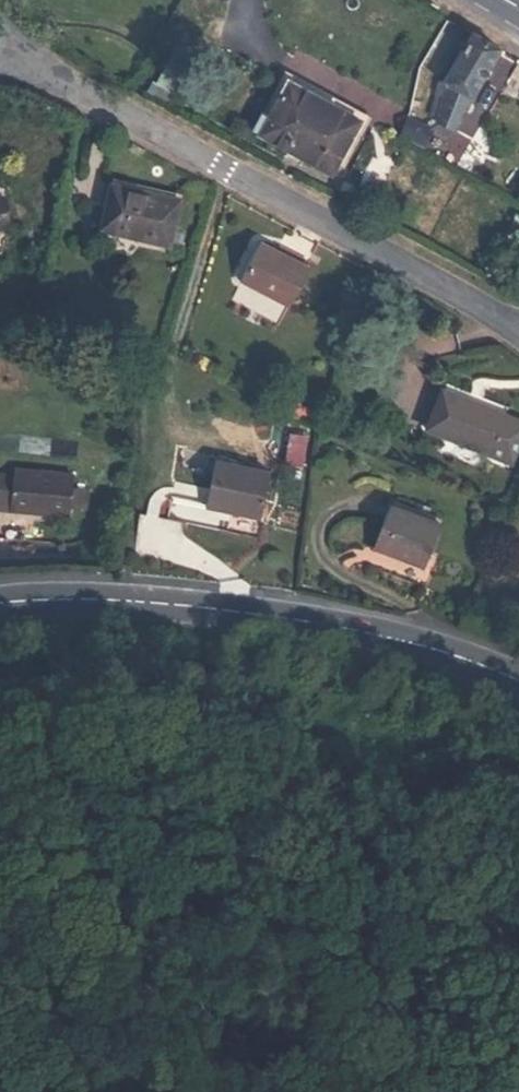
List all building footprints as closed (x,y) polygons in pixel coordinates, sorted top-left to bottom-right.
[(455,134),(501,47),(478,34),(473,32),(444,84),(447,86),(437,120),(437,122),(441,124),(455,134)] [(312,165),(332,175),(361,122),(289,82),(271,117),(264,111),(253,132),(312,165)] [(427,129),(408,119),(403,138),(427,150),(433,132),(427,129)] [(437,120),(427,129),(433,132),(441,124),(437,122),(437,120)] [(180,204),(111,186),(99,229),(168,247),(180,204)] [(276,253),(262,245),(242,281),(289,306),(308,270),(306,269),(276,253)] [(278,248),(276,253),(306,269),(309,264),(278,248)] [(509,402),(445,387),(437,428),(500,442),(509,402)] [(269,472),(214,459),(204,503),(258,517),(269,472)] [(71,474),(11,469),(10,474),(0,474),(0,502),(9,502),(8,510),(68,514),(71,474)] [(438,522),(386,503),(371,545),(423,564),(438,522)]
